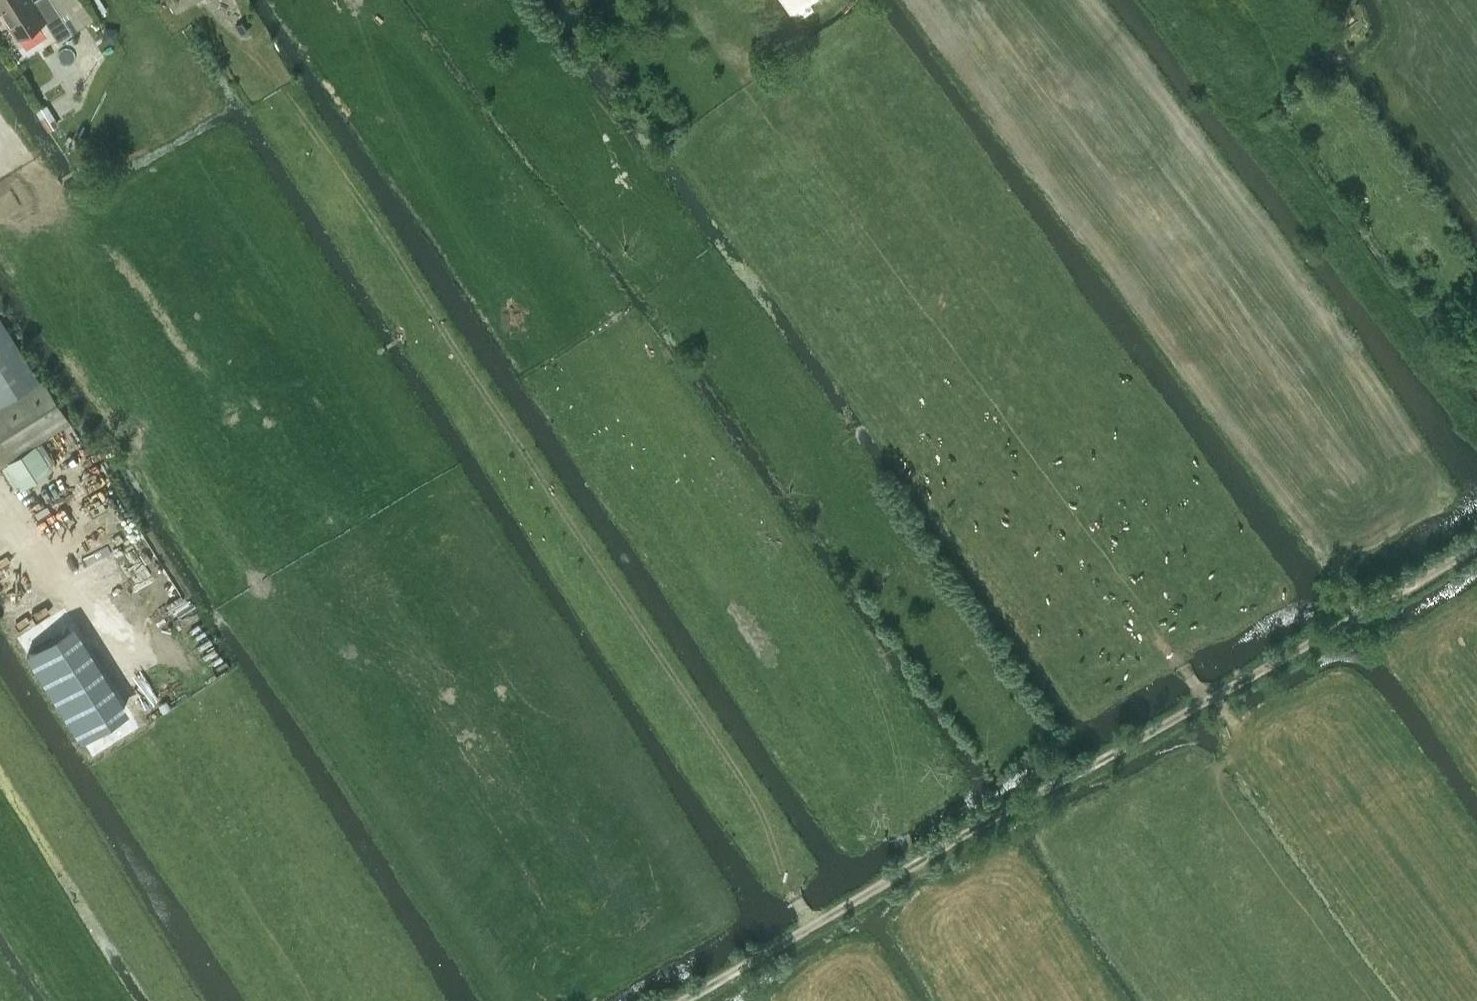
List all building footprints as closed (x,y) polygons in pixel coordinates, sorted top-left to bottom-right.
[(73,30),(54,0),(0,0),(0,4),(20,36),(46,19),(59,40),(73,30)] [(811,0),(783,0),(793,13),(811,0)] [(106,27),(104,39),(115,41),(116,38),(117,29),(109,28),(106,27)] [(48,131),(49,130),(59,123),(47,104),(37,110),(36,111),(48,131)] [(70,422),(43,380),(0,407),(0,464),(1,465),(70,422)] [(130,708),(66,607),(18,637),(82,738),(130,708)]
